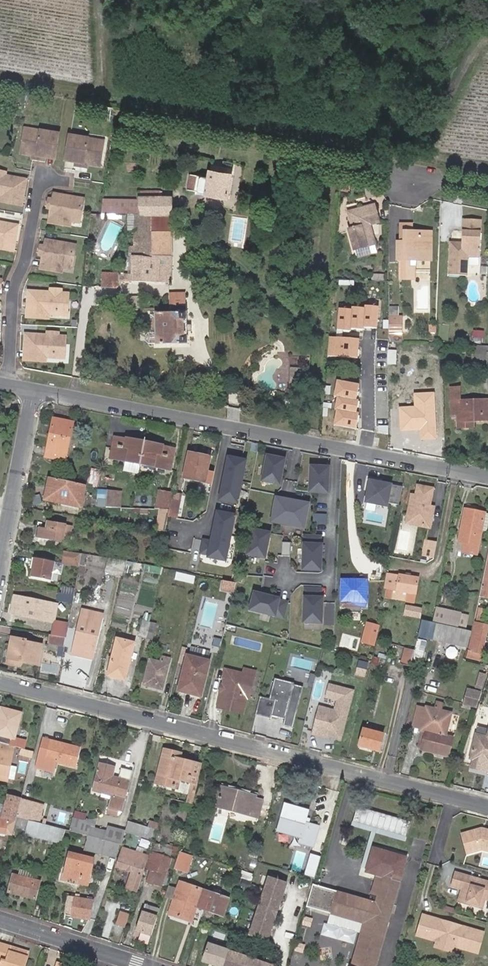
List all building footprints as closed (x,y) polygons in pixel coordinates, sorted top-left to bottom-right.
[(59,135),(29,130),(24,154),(34,155),(47,157),(47,154),(55,154),(59,135)] [(97,166),(101,142),(71,137),(68,157),(76,158),(75,162),(88,164),(97,166)] [(105,142),(101,142),(97,166),(101,167),(105,142)] [(186,190),(226,197),(230,175),(208,171),(207,177),(189,175),(186,190)] [(4,177),(0,176),(0,195),(1,195),(1,198),(0,200),(0,201),(21,205),(22,197),(24,181),(4,177)] [(140,205),(102,206),(100,217),(134,217),(169,217),(169,201),(152,201),(152,193),(141,193),(140,205)] [(70,220),(78,221),(82,200),(53,195),(52,202),(51,205),(55,206),(54,209),(53,215),(50,215),(49,222),(48,223),(68,226),(69,223),(70,220)] [(51,205),(52,202),(48,201),(47,208),(54,209),(55,206),(51,205)] [(372,205),(357,209),(358,211),(346,214),(349,227),(345,228),(350,249),(371,244),(368,232),(365,233),(363,226),(366,224),(376,221),(372,205)] [(134,217),(134,233),(151,233),(151,257),(170,257),(169,217),(134,217)] [(448,244),(447,275),(465,275),(466,257),(478,257),(478,221),(460,221),(459,244),(459,247),(454,246),(452,244),(448,244)] [(427,258),(427,233),(411,233),(410,229),(410,222),(397,222),(397,240),(400,240),(400,246),(399,246),(397,246),(397,276),(414,277),(414,263),(408,263),(408,258),(414,258),(427,258)] [(0,224),(0,249),(12,251),(14,243),(16,227),(0,224)] [(151,233),(134,233),(134,249),(118,249),(118,257),(126,257),(127,269),(132,269),(132,275),(118,275),(118,282),(171,285),(170,257),(151,257),(151,233)] [(62,266),(70,267),(74,247),(45,242),(44,249),(43,252),(47,252),(46,257),(45,262),(41,262),(40,270),(61,274),(61,269),(62,266)] [(118,288),(118,282),(118,275),(132,275),(132,269),(127,269),(99,269),(99,287),(118,288)] [(60,295),(50,294),(28,293),(27,309),(26,317),(47,319),(47,315),(47,312),(65,313),(67,295),(60,295)] [(170,294),(170,306),(185,306),(185,295),(170,294)] [(351,310),(338,309),(336,330),(350,332),(351,329),(364,330),(364,327),(377,328),(379,307),(365,305),(364,309),(351,307),(351,310)] [(155,344),(155,345),(185,345),(185,306),(170,306),(170,314),(154,314),(154,315),(155,330),(155,344)] [(400,314),(387,314),(387,328),(400,328),(400,314)] [(155,344),(155,330),(154,315),(150,315),(150,333),(146,333),(144,336),(144,344),(146,344),(155,344)] [(56,337),(47,336),(25,334),(24,353),(23,360),(24,360),(43,362),(44,357),(44,354),(62,355),(64,337),(56,337)] [(359,340),(329,338),(328,357),(357,359),(359,340)] [(487,348),(472,347),(471,360),(487,360),(487,354),(487,348)] [(359,385),(338,380),(334,396),(338,397),(335,410),(338,410),(335,425),(355,429),(358,414),(356,414),(359,402),(355,401),(359,385)] [(450,416),(457,416),(457,427),(472,428),(472,421),(487,420),(487,400),(459,401),(459,387),(448,387),(450,416)] [(434,393),(414,394),(414,407),(399,408),(400,432),(420,431),(420,441),(437,440),(434,393)] [(52,419),(45,458),(64,462),(72,423),(52,419)] [(109,460),(112,460),(114,447),(124,449),(125,440),(113,438),(109,460)] [(138,466),(142,444),(125,440),(124,449),(114,447),(112,460),(138,466)] [(161,447),(142,444),(138,466),(165,472),(168,458),(159,456),(161,447)] [(168,458),(165,472),(169,473),(172,450),(161,447),(159,456),(168,458)] [(205,483),(209,457),(189,454),(184,479),(205,483)] [(285,458),(264,454),(259,482),(279,486),(285,458)] [(246,459),(225,455),(216,501),(236,506),(246,459)] [(329,466),(308,465),(307,494),(328,495),(329,466)] [(85,485),(49,477),(44,498),(76,505),(79,506),(85,485)] [(368,479),(363,503),(386,508),(391,484),(368,479)] [(433,488),(414,485),(413,494),(410,494),(405,523),(429,527),(432,509),(429,508),(430,506),(433,488)] [(116,493),(108,491),(105,507),(113,508),(116,493)] [(182,516),(188,493),(175,491),(171,513),(182,516)] [(153,510),(158,510),(161,493),(160,492),(156,492),(153,510)] [(113,508),(119,508),(122,493),(116,493),(113,508)] [(169,511),(172,494),(161,493),(158,510),(169,511)] [(294,522),(293,527),(304,529),(309,506),(276,499),(273,518),(294,522)] [(235,514),(214,510),(205,558),(225,563),(235,514)] [(484,514),(464,510),(460,531),(466,532),(464,542),(478,545),(481,530),(484,515),(484,514)] [(272,523),(293,527),(294,522),(273,518),(272,523)] [(57,536),(62,537),(68,538),(70,526),(66,526),(48,522),(46,529),(38,528),(36,538),(56,541),(57,536)] [(270,532),(250,528),(244,555),(264,559),(270,532)] [(302,534),(300,571),(320,572),(322,535),(302,534)] [(435,544),(427,542),(424,557),(432,559),(435,544)] [(478,545),(464,542),(462,553),(476,556),(478,545)] [(487,550),(478,589),(487,591),(487,550)] [(69,552),(64,551),(62,562),(77,565),(78,554),(69,552)] [(83,582),(88,556),(81,554),(76,580),(83,582)] [(49,581),(53,561),(33,557),(29,576),(49,581)] [(122,577),(125,562),(109,559),(107,568),(114,570),(113,575),(122,577)] [(192,577),(176,574),(175,580),(191,584),(192,577)] [(397,591),(397,592),(407,594),(405,602),(412,603),(413,601),(413,595),(415,595),(418,580),(400,576),(399,578),(387,575),(385,588),(397,591)] [(225,580),(224,590),(234,591),(235,581),(225,580)] [(340,582),(341,608),(364,608),(364,582),(340,582)] [(323,587),(302,587),(301,624),(321,625),(323,587)] [(476,598),(487,601),(487,591),(478,589),(476,598)] [(289,600),(252,591),(247,612),(284,621),(289,600)] [(407,594),(397,592),(395,600),(405,602),(407,594)] [(43,621),(47,603),(14,596),(10,615),(43,621)] [(52,604),(47,603),(43,621),(48,622),(52,604)] [(420,610),(406,607),(404,615),(418,619),(420,610)] [(93,655),(102,619),(103,614),(83,609),(81,615),(73,650),(72,654),(92,660),(93,655)] [(459,614),(434,609),(431,623),(456,629),(459,614)] [(419,632),(466,642),(469,632),(456,629),(431,623),(422,621),(419,632)] [(145,639),(149,623),(142,622),(138,637),(145,639)] [(156,625),(149,623),(145,639),(152,641),(156,625)] [(372,623),(364,623),(363,638),(366,638),(366,647),(373,647),(373,638),(371,638),(372,623)] [(480,653),(487,627),(479,624),(471,650),(480,653)] [(344,645),(360,649),(362,637),(346,633),(344,645)] [(63,647),(65,639),(48,636),(47,644),(58,646),(56,656),(61,657),(63,647)] [(24,641),(11,638),(5,664),(19,667),(21,662),(36,665),(40,645),(23,642),(24,641)] [(116,674),(126,677),(133,644),(117,640),(108,676),(116,678),(116,674)] [(188,657),(195,659),(206,662),(208,653),(190,648),(188,657)] [(405,649),(400,664),(408,666),(412,651),(405,649)] [(201,696),(209,663),(195,659),(188,657),(187,657),(179,690),(201,696)] [(161,689),(168,660),(161,658),(158,669),(148,666),(143,685),(161,689)] [(384,662),(374,659),(372,666),(382,669),(384,662)] [(224,690),(222,692),(218,706),(243,713),(247,698),(250,699),(255,677),(253,676),(247,675),(241,673),(226,669),(224,675),(226,678),(223,685),(225,687),(224,690)] [(304,687),(274,679),(269,700),(260,697),(255,716),(269,719),(270,715),(284,719),(282,727),(293,730),(304,687)] [(355,690),(328,683),(324,698),(335,701),(333,710),(318,706),(311,735),(341,743),(355,690)] [(468,686),(463,702),(477,707),(483,690),(468,686)] [(426,708),(421,730),(425,731),(421,747),(448,755),(452,738),(444,736),(449,714),(426,708)] [(11,748),(12,746),(21,748),(22,742),(17,741),(16,745),(12,744),(13,739),(16,740),(22,715),(2,710),(0,720),(0,745),(11,748)] [(487,774),(487,772),(487,725),(485,737),(475,734),(468,760),(472,761),(469,769),(487,774)] [(358,745),(377,750),(382,733),(362,728),(358,745)] [(40,757),(75,766),(80,748),(44,739),(40,757)] [(5,782),(13,748),(11,748),(0,745),(0,781),(5,782)] [(194,784),(195,783),(199,765),(178,760),(173,759),(174,752),(163,749),(154,783),(173,788),(176,779),(179,780),(191,783),(194,784)] [(107,776),(109,765),(99,762),(93,790),(112,795),(125,798),(129,781),(132,771),(120,769),(118,778),(111,777),(107,776)] [(191,803),(197,783),(195,783),(194,784),(191,783),(186,801),(191,803)] [(215,794),(220,795),(222,789),(237,793),(238,789),(218,784),(215,794)] [(222,789),(220,795),(218,806),(258,816),(263,799),(254,797),(254,793),(238,789),(237,793),(222,789)] [(125,798),(112,795),(109,807),(122,811),(125,798)] [(12,835),(14,828),(17,817),(21,800),(8,796),(2,817),(0,817),(0,833),(12,835)] [(32,803),(21,800),(17,817),(29,820),(32,803)] [(42,805),(32,803),(29,820),(29,821),(37,823),(42,805)] [(283,803),(277,826),(295,831),(293,835),(300,837),(299,841),(313,846),(318,826),(308,824),(304,823),(308,810),(283,803)] [(408,838),(412,818),(356,807),(352,827),(408,838)] [(85,817),(73,814),(71,822),(82,825),(85,817)] [(17,817),(14,828),(26,831),(29,821),(29,820),(17,817)] [(128,820),(126,830),(152,837),(155,827),(128,820)] [(37,823),(29,821),(26,831),(26,835),(62,844),(65,830),(46,825),(45,825),(37,823)] [(82,825),(71,822),(69,831),(87,836),(88,836),(118,844),(120,845),(124,831),(108,827),(106,831),(91,827),(82,825)] [(295,831),(277,826),(276,830),(293,835),(295,831)] [(467,853),(481,849),(487,851),(487,830),(481,828),(462,833),(467,853)] [(87,836),(81,835),(78,848),(83,849),(87,836)] [(88,836),(87,836),(83,849),(115,859),(118,844),(88,836)] [(161,846),(152,843),(151,846),(149,851),(155,853),(158,854),(161,846)] [(306,907),(362,924),(350,965),(374,965),(406,857),(372,848),(364,872),(376,876),(369,901),(312,885),(306,907)] [(125,884),(137,888),(141,874),(145,856),(121,850),(116,866),(130,870),(125,884)] [(190,855),(178,852),(173,866),(185,870),(190,855)] [(166,874),(168,866),(166,865),(168,858),(158,854),(155,853),(149,869),(151,870),(146,882),(160,886),(164,874),(166,874)] [(93,860),(69,854),(63,875),(79,880),(77,883),(86,886),(93,860)] [(303,877),(313,880),(320,859),(310,856),(303,877)] [(455,872),(451,886),(461,889),(457,900),(477,906),(480,897),(484,899),(487,900),(487,881),(455,872)] [(40,882),(13,875),(9,891),(36,898),(40,882)] [(268,878),(248,938),(266,943),(285,884),(268,878)] [(197,906),(203,890),(179,882),(168,914),(187,920),(192,905),(197,907),(197,906)] [(228,898),(203,890),(197,906),(206,909),(213,912),(222,915),(228,898)] [(91,901),(68,898),(65,915),(88,919),(91,901)] [(145,905),(142,912),(156,917),(158,909),(145,905)] [(191,922),(192,922),(197,907),(192,905),(187,920),(191,922)] [(114,923),(125,926),(129,914),(118,910),(114,923)] [(141,931),(151,935),(157,917),(156,917),(142,912),(141,912),(136,929),(141,931)] [(482,932),(422,914),(416,935),(436,941),(434,946),(451,951),(453,945),(476,952),(482,932)] [(150,935),(141,931),(138,941),(147,944),(150,935)] [(1,960),(0,965),(24,965),(28,952),(0,943),(0,960),(1,960)] [(203,961),(216,965),(275,965),(209,943),(203,961)]
